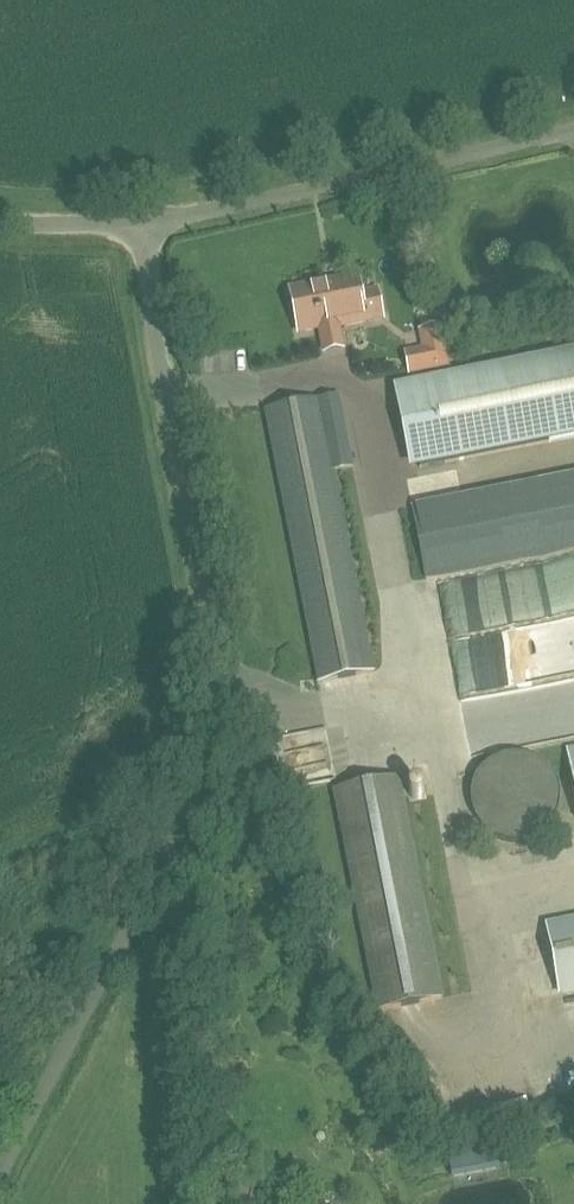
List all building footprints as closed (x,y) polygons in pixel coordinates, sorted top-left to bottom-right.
[(343,348),(339,330),(338,325),(381,317),(375,288),(359,291),(356,277),(291,289),(300,333),(320,329),(325,351),(343,348)] [(443,326),(419,330),(422,348),(405,351),(408,371),(450,364),(443,326)] [(404,384),(420,468),(573,438),(573,351),(404,384)] [(348,446),(343,421),(324,425),(319,401),(265,412),(319,682),(372,671),(329,450),(348,446)] [(573,550),(573,475),(414,507),(428,579),(573,550)] [(472,787),(472,792),(471,800),(472,806),(474,812),(476,818),(479,823),(483,827),(487,831),(491,834),(500,838),(505,840),(510,841),(516,842),(522,841),(528,840),(534,838),(539,835),(544,831),(549,827),(553,822),(556,817),(558,812),(560,807),(561,798),(560,789),(557,780),(552,771),(549,767),(541,760),(536,758),(527,754),(522,753),(517,753),(512,753),(507,754),(502,755),(497,757),(489,762),(481,769),(478,773),(474,783),(472,787)] [(336,790),(379,1010),(442,998),(399,778),(336,790)] [(548,925),(560,991),(573,988),(573,920),(548,925)] [(492,1138),(446,1151),(453,1175),(498,1162),(492,1138)]
